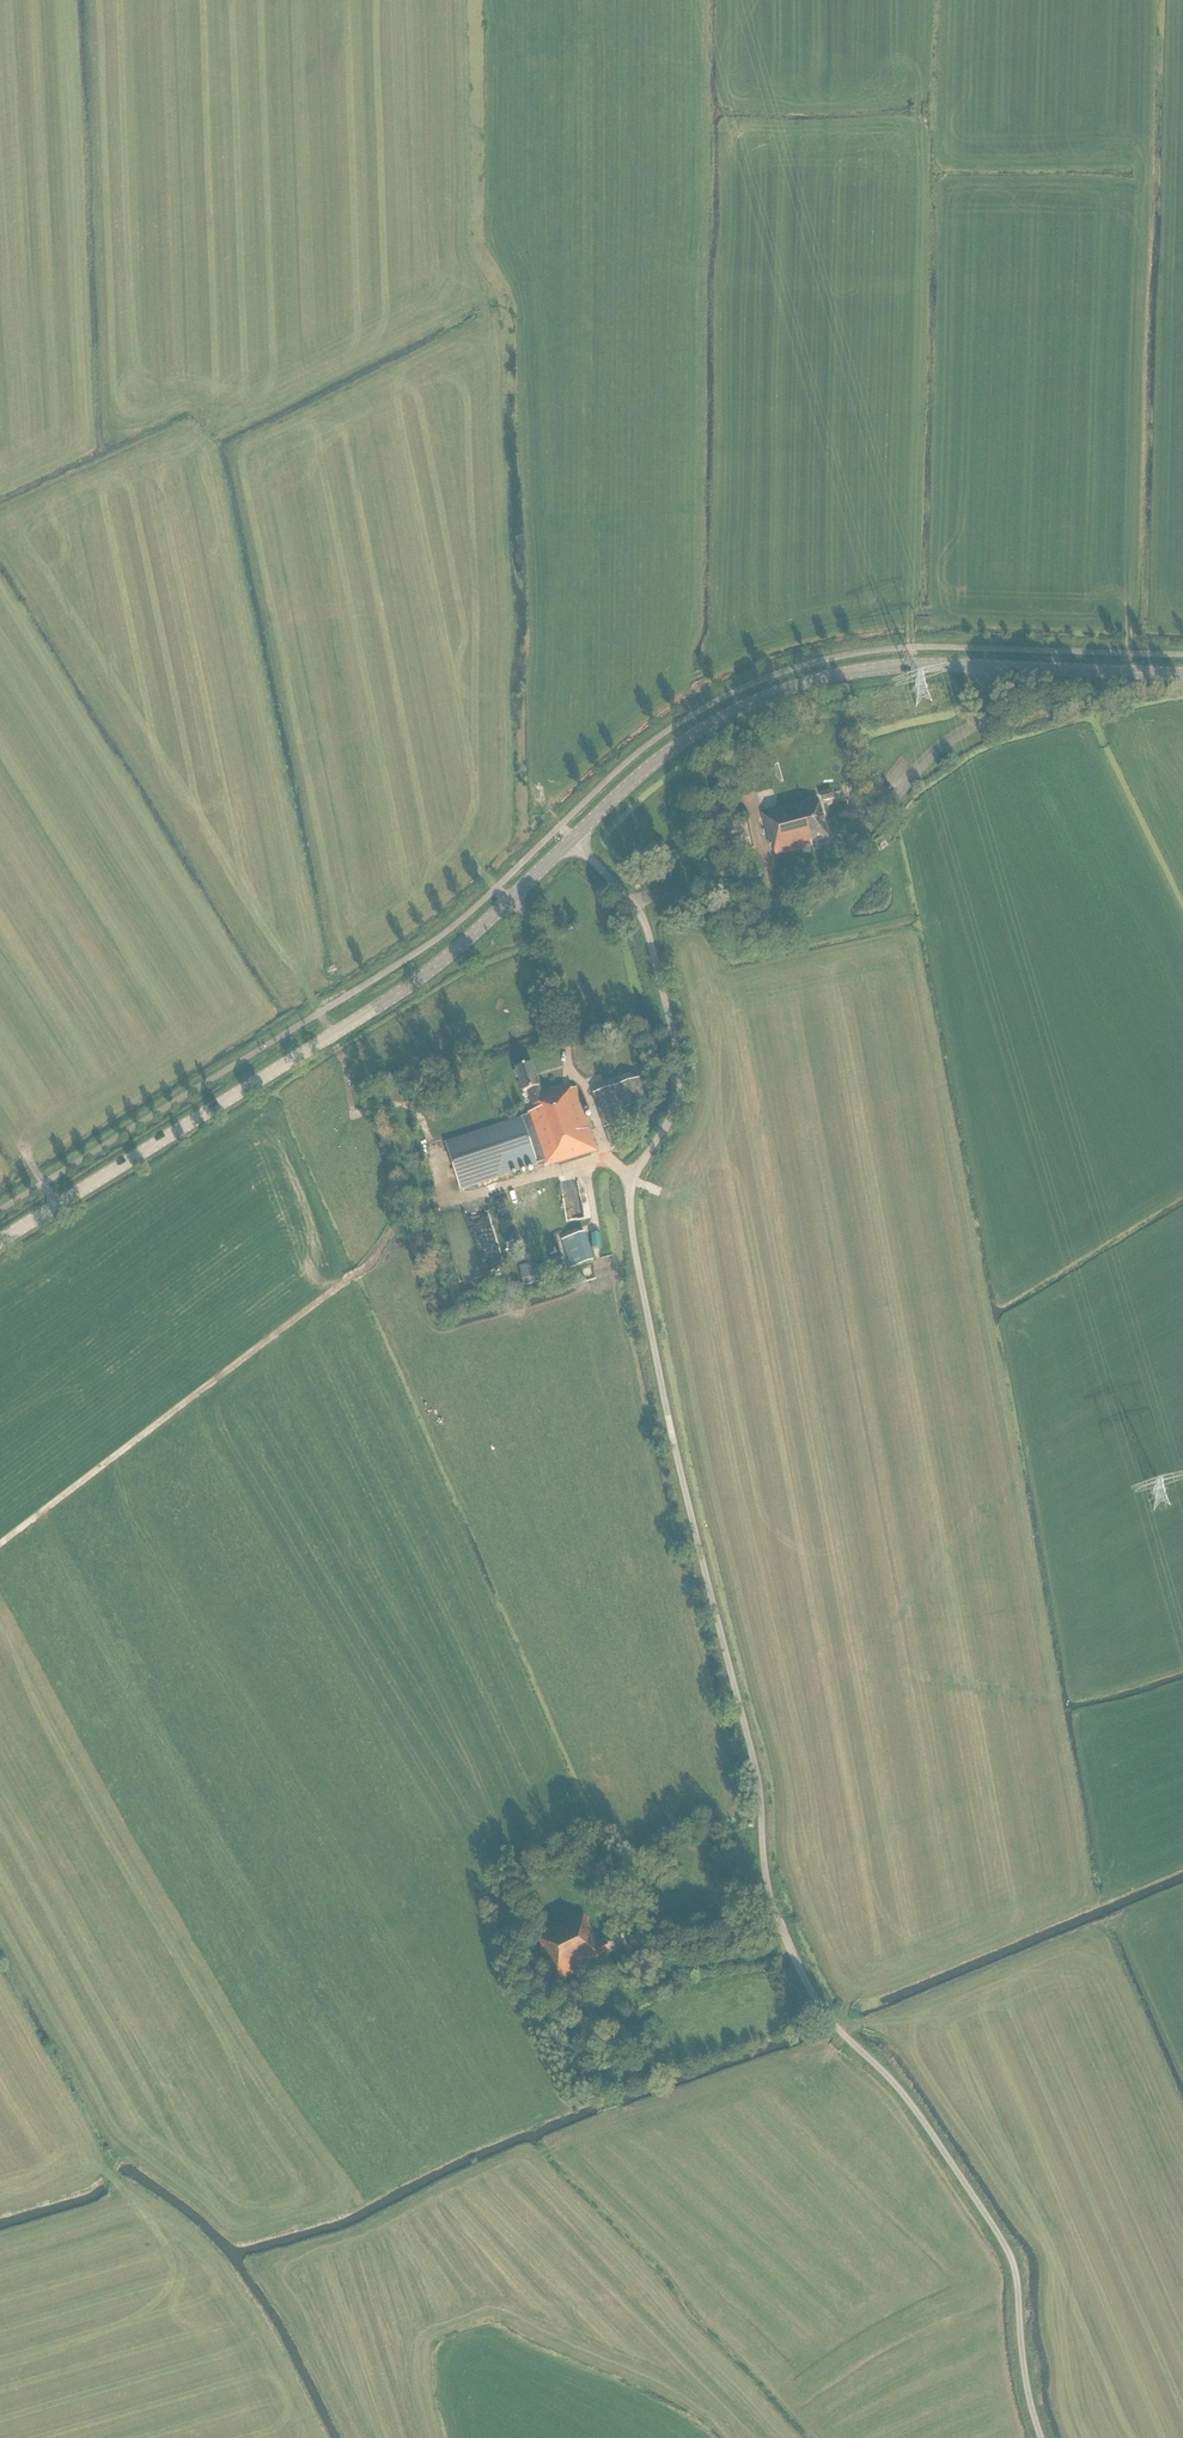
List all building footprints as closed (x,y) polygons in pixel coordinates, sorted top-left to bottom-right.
[(823,801),(832,799),(830,791),(820,794),(823,801)] [(812,846),(811,842),(828,838),(817,799),(761,814),(769,845),(772,845),(775,856),(812,846)] [(565,1076),(559,1054),(534,1061),(540,1083),(565,1076)] [(542,1096),(532,1064),(516,1070),(523,1093),(528,1091),(534,1111),(528,1114),(528,1115),(522,1118),(522,1117),(446,1143),(461,1190),(537,1165),(543,1162),(545,1167),(596,1151),(576,1088),(562,1093),(561,1090),(542,1096)] [(604,1129),(635,1119),(631,1108),(648,1102),(640,1079),(593,1094),(604,1129)] [(614,1152),(623,1149),(616,1127),(607,1130),(614,1152)] [(577,1185),(577,1197),(586,1196),(586,1185),(577,1185)] [(575,1267),(592,1262),(584,1233),(566,1239),(575,1267)] [(519,1267),(521,1275),(532,1272),(529,1264),(519,1267)] [(598,1945),(583,1914),(537,1936),(542,1947),(540,1948),(557,1983),(597,1964),(595,1960),(626,1945),(620,1934),(598,1945)]
